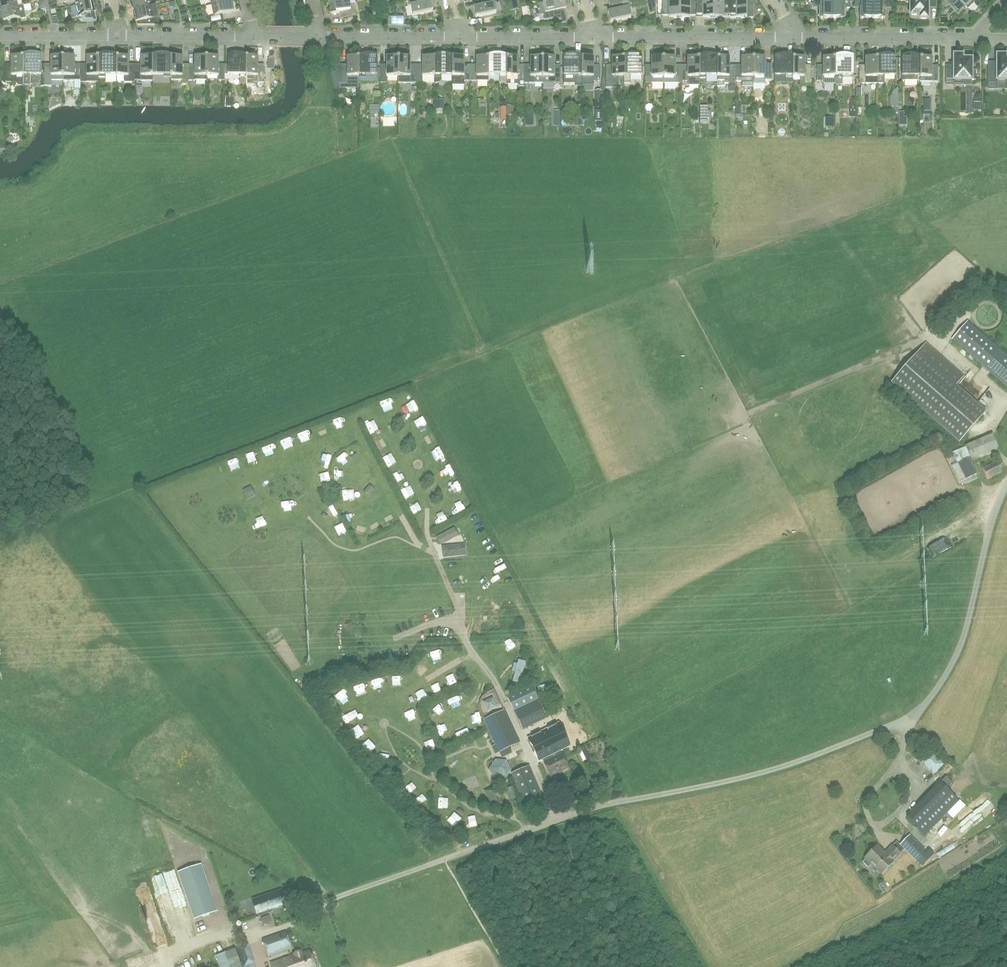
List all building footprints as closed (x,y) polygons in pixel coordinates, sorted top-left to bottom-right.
[(17,0),(0,0),(0,3),(0,4),(0,10),(18,6),(17,0)] [(130,0),(133,6),(134,5),(135,11),(151,7),(150,0),(130,0)] [(222,24),(221,15),(234,12),(232,1),(233,0),(212,5),(214,16),(208,17),(209,23),(222,24)] [(355,4),(350,5),(349,0),(338,0),(329,2),(330,9),(331,15),(339,13),(340,19),(343,20),(343,18),(357,15),(355,4)] [(431,1),(429,2),(428,0),(407,0),(408,7),(410,6),(413,16),(433,12),(431,1)] [(494,3),(497,3),(496,0),(477,0),(475,1),(476,7),(474,7),(476,18),(497,13),(494,3)] [(565,0),(557,0),(543,3),(537,4),(539,15),(543,14),(545,20),(554,18),(555,25),(567,22),(564,9),(566,9),(565,0)] [(669,18),(680,18),(680,0),(662,0),(662,7),(662,16),(669,16),(669,18)] [(696,0),(680,0),(680,18),(690,18),(690,16),(696,16),(696,0)] [(713,0),(696,0),(696,16),(703,16),(703,18),(713,18),(713,0)] [(730,0),(713,0),(713,18),(724,18),(724,16),(730,16),(730,0)] [(730,16),(736,16),(736,18),(747,18),(754,18),(754,0),(730,0),(730,16)] [(832,0),(814,0),(814,6),(819,6),(819,19),(825,19),(825,18),(832,18),(832,0)] [(850,0),(832,0),(832,18),(839,18),(839,19),(844,19),(844,6),(850,6),(850,0)] [(873,0),(855,0),(855,6),(860,6),(860,19),(865,19),(865,18),(873,18),(873,0)] [(885,6),(891,6),(891,0),(873,0),(873,18),(880,18),(880,19),(885,19),(885,6)] [(935,0),(906,0),(906,3),(910,3),(910,15),(919,15),(919,19),(928,19),(928,3),(935,3),(935,0)] [(972,0),(947,0),(959,12),(965,6),(968,9),(974,3),(972,0)] [(631,18),(629,8),(632,8),(630,1),(609,5),(611,11),(608,12),(611,23),(631,18)] [(96,9),(95,7),(94,7),(93,2),(76,5),(79,17),(83,16),(83,17),(82,18),(83,23),(93,23),(93,22),(97,22),(95,13),(97,13),(96,9)] [(24,5),(18,6),(0,10),(0,12),(2,16),(3,15),(4,21),(20,18),(21,19),(27,18),(24,5)] [(156,6),(151,7),(135,11),(136,16),(135,16),(135,19),(136,22),(136,23),(137,22),(138,25),(160,25),(156,6)] [(70,19),(78,17),(75,7),(67,9),(70,19)] [(907,7),(893,7),(894,22),(908,22),(907,7)] [(29,53),(27,54),(23,55),(23,57),(24,57),(24,75),(24,76),(23,76),(23,77),(23,84),(27,84),(33,83),(31,77),(31,74),(45,74),(45,86),(51,86),(51,81),(63,81),(63,75),(63,57),(51,57),(51,65),(42,65),(42,55),(39,54),(38,54),(35,53),(33,53),(31,53),(29,53)] [(117,75),(117,57),(117,55),(114,54),(112,54),(110,53),(108,53),(106,53),(103,54),(101,54),(99,55),(99,57),(99,75),(99,76),(99,77),(106,77),(106,75),(117,75)] [(135,75),(135,81),(153,81),(153,75),(153,57),(153,55),(153,53),(141,53),(141,68),(135,68),(135,75)] [(171,75),(171,57),(171,55),(168,54),(166,54),(165,54),(163,53),(161,53),(159,54),(155,54),(153,55),(153,57),(153,75),(164,75),(164,77),(171,78),(171,76),(171,75)] [(246,76),(246,57),(247,57),(247,55),(246,55),(244,54),(242,54),(241,54),(239,54),(237,53),(236,54),(234,54),(231,54),(228,55),(228,75),(240,75),(240,78),(247,78),(247,76),(246,76)] [(377,82),(378,55),(377,55),(375,55),(373,54),(371,54),(368,54),(367,54),(364,54),(361,55),(359,55),(359,57),(359,76),(359,82),(377,82)] [(453,75),(453,57),(453,56),(450,55),(448,54),(446,54),(443,54),(441,54),(439,54),(437,55),(434,56),(434,57),(435,57),(435,76),(435,77),(434,77),(434,83),(437,83),(438,82),(440,81),(441,79),(441,75),(452,75),(453,75)] [(507,76),(507,57),(507,56),(503,55),(502,54),(499,54),(498,54),(496,54),(493,54),(491,55),(488,56),(488,57),(489,57),(489,75),(500,75),(500,83),(501,84),(502,85),(504,85),(507,85),(507,77),(507,76)] [(561,83),(561,65),(554,65),(555,54),(544,54),(544,57),(543,57),(543,76),(542,83),(561,83)] [(582,77),(582,76),(582,57),(582,56),(580,55),(578,54),(576,54),(575,54),(572,54),(570,54),(569,54),(566,55),(564,56),(564,75),(575,75),(575,78),(582,78),(582,77)] [(642,75),(642,56),(641,55),(639,55),(637,54),(634,54),(632,54),(631,54),(627,55),(624,56),(624,58),(624,76),(624,83),(631,83),(631,81),(641,81),(641,75),(642,75)] [(718,75),(718,58),(718,56),(718,54),(717,55),(717,56),(715,55),(713,55),(710,54),(708,54),(706,54),(704,55),(702,55),(699,56),(699,58),(700,58),(700,77),(699,77),(699,78),(706,78),(706,75),(717,75),(718,75)] [(729,66),(729,58),(729,54),(718,54),(718,56),(718,58),(718,75),(717,75),(717,87),(725,87),(725,84),(736,84),(736,82),(736,81),(736,66),(729,66)] [(793,58),(793,56),(789,55),(786,54),(783,54),(782,54),(780,55),(778,55),(775,56),(775,83),(793,83),(793,78),(793,77),(793,58)] [(853,76),(853,56),(851,55),(849,55),(848,55),(845,54),(843,54),(840,55),(838,55),(836,56),(835,56),(835,58),(835,84),(842,84),(842,78),(853,78),(853,76)] [(877,84),(878,58),(877,58),(876,58),(876,54),(873,54),(871,54),(869,55),(866,56),(866,66),(859,66),(859,84),(877,84)] [(896,76),(896,56),(894,56),(892,55),(891,55),(889,54),(887,54),(884,54),(882,55),(880,55),(877,56),(877,58),(878,58),(877,84),(884,84),(884,76),(896,76)] [(920,80),(920,77),(920,58),(920,56),(918,56),(917,55),(916,55),(913,54),(911,54),(908,55),(905,55),(902,56),(902,76),(902,80),(920,80)] [(976,80),(976,71),(972,71),(972,59),(963,59),(963,55),(954,55),(954,65),(947,65),(947,84),(970,84),(971,84),(972,84),(972,80),(976,80)] [(1006,89),(1006,80),(1006,59),(1006,55),(997,55),(997,62),(989,61),(989,88),(1006,89)] [(24,75),(24,57),(23,57),(12,57),(12,64),(6,64),(5,83),(16,83),(16,81),(18,84),(23,84),(23,77),(23,76),(24,76),(24,75)] [(81,75),(81,65),(75,65),(75,57),(63,57),(63,75),(63,81),(75,81),(81,81),(81,75)] [(99,83),(99,77),(99,76),(99,75),(99,57),(87,57),(87,65),(81,65),(81,75),(81,81),(81,83),(99,83)] [(135,83),(135,81),(135,75),(135,68),(129,68),(129,57),(117,57),(117,75),(117,76),(124,76),(124,83),(132,83),(135,83)] [(189,75),(189,65),(183,65),(183,57),(171,57),(171,75),(171,76),(171,78),(171,80),(183,80),(183,83),(189,83),(189,81),(189,75)] [(207,75),(207,57),(195,57),(195,65),(189,65),(189,75),(189,81),(195,81),(195,80),(207,80),(207,76),(207,75)] [(225,81),(225,65),(219,65),(219,57),(207,57),(207,75),(207,76),(219,76),(219,81),(225,81)] [(264,83),(264,65),(258,65),(258,57),(247,57),(246,57),(246,76),(247,76),(254,76),(254,83),(264,83)] [(359,76),(359,57),(347,57),(347,65),(335,65),(339,83),(340,89),(359,88),(359,82),(359,76)] [(417,76),(417,65),(411,65),(411,57),(387,57),(387,65),(381,65),(380,83),(387,83),(387,76),(398,76),(398,83),(410,83),(417,83),(417,76)] [(434,83),(434,77),(435,77),(435,76),(435,57),(434,57),(423,57),(423,65),(417,65),(417,76),(417,83),(423,83),(434,83)] [(471,76),(471,65),(464,65),(464,57),(453,57),(453,75),(452,75),(452,81),(453,81),(452,85),(464,85),(464,81),(471,81),(471,76)] [(489,75),(489,57),(488,57),(477,57),(477,65),(471,65),(471,76),(471,81),(489,81),(489,77),(489,75)] [(525,81),(525,76),(525,65),(518,65),(518,57),(507,57),(507,76),(507,77),(507,85),(518,85),(519,87),(524,87),(524,83),(525,81)] [(543,76),(543,57),(531,57),(531,65),(525,65),(525,76),(525,81),(524,83),(535,83),(542,83),(543,76)] [(600,81),(600,65),(594,65),(594,57),(582,57),(582,76),(582,77),(582,78),(582,84),(594,84),(594,81),(600,81)] [(624,76),(624,58),(612,58),(612,62),(606,62),(606,87),(624,87),(624,83),(624,76)] [(663,83),(664,58),(652,58),(652,65),(645,65),(645,83),(663,83)] [(682,81),(682,65),(675,65),(675,58),(664,58),(663,83),(682,83),(682,82),(682,81)] [(700,58),(699,58),(688,58),(688,66),(682,65),(682,81),(682,82),(688,82),(688,84),(689,85),(699,85),(699,78),(699,77),(700,77),(700,58)] [(754,87),(754,84),(754,58),(742,58),(742,66),(736,66),(736,81),(741,81),(741,87),(754,87)] [(772,82),(772,66),(765,66),(765,58),(754,58),(754,84),(765,84),(765,82),(772,82)] [(811,84),(811,66),(805,66),(805,58),(793,58),(793,77),(800,77),(800,84),(811,84)] [(835,58),(823,58),(823,66),(817,66),(817,82),(823,82),(823,84),(835,84),(835,58)] [(938,82),(938,66),(932,66),(932,58),(920,58),(920,77),(920,80),(920,82),(932,82),(938,82)] [(898,114),(898,87),(897,88),(894,91),(892,94),(891,95),(890,96),(890,98),(890,99),(890,101),(890,103),(890,104),(891,106),(891,107),(892,109),(893,110),(894,111),(897,114),(898,114)] [(968,322),(953,339),(972,356),(1004,382),(1006,385),(1006,355),(968,322)] [(986,412),(956,385),(964,376),(926,342),(891,383),(959,443),(986,412)] [(988,393),(979,400),(983,405),(992,398),(988,393)] [(998,447),(993,435),(966,446),(966,447),(970,457),(971,458),(998,447)] [(966,447),(953,452),(957,463),(958,463),(969,457),(970,457),(966,447)] [(977,474),(969,457),(958,463),(966,479),(977,474)] [(1002,472),(997,461),(983,468),(988,479),(1002,472)] [(454,527),(436,537),(440,543),(458,534),(454,527)] [(960,544),(970,535),(966,531),(956,539),(960,544)] [(465,545),(442,547),(443,557),(466,555),(465,545)] [(516,664),(519,653),(510,650),(507,661),(516,664)] [(420,666),(413,672),(419,678),(426,672),(420,666)] [(372,683),(377,696),(385,694),(381,680),(372,683)] [(364,685),(355,689),(360,701),(369,698),(364,685)] [(532,686),(508,697),(515,711),(538,700),(532,686)] [(342,707),(349,698),(342,692),(334,701),(342,707)] [(547,717),(539,701),(515,713),(523,729),(547,717)] [(520,742),(505,710),(484,720),(502,758),(511,753),(509,747),(520,742)] [(402,715),(405,725),(416,722),(413,712),(402,715)] [(559,725),(528,740),(539,762),(569,747),(559,725)] [(456,730),(449,732),(451,738),(458,735),(456,730)] [(590,758),(584,745),(577,749),(583,762),(590,758)] [(363,750),(369,755),(372,750),(366,746),(363,750)] [(388,762),(389,753),(381,752),(380,761),(388,762)] [(569,767),(562,753),(561,754),(560,752),(545,760),(546,761),(545,761),(545,762),(544,762),(551,776),(569,767)] [(943,765),(931,753),(921,762),(934,774),(943,765)] [(506,761),(495,760),(489,769),(494,779),(505,780),(511,770),(506,761)] [(387,769),(388,779),(403,777),(402,768),(387,769)] [(532,770),(515,775),(526,813),(543,808),(532,770)] [(959,801),(955,797),(948,789),(953,783),(946,776),(906,816),(926,835),(947,813),(959,801)] [(496,789),(486,793),(494,813),(505,809),(496,789)] [(440,796),(435,806),(441,808),(446,798),(440,796)] [(959,801),(947,813),(953,819),(965,807),(959,801)] [(900,845),(917,862),(927,852),(910,835),(900,845)] [(882,874),(893,862),(892,862),(900,854),(892,846),(884,854),(876,846),(865,858),(882,874)] [(930,866),(943,856),(940,852),(927,861),(930,866)] [(178,872),(194,919),(218,911),(201,864),(178,872)] [(281,890),(274,893),(252,901),(258,917),(272,911),(272,910),(287,905),(281,890)] [(159,910),(161,916),(174,910),(171,904),(159,910)] [(263,927),(271,924),(268,917),(260,920),(263,927)] [(292,948),(286,931),(263,939),(269,957),(292,948)] [(248,945),(246,945),(245,943),(237,945),(238,948),(237,949),(243,966),(245,966),(256,966),(248,945)] [(235,949),(216,955),(220,966),(241,966),(235,949)] [(310,952),(303,954),(302,952),(293,954),(294,955),(271,963),(272,966),(315,966),(310,952)]
